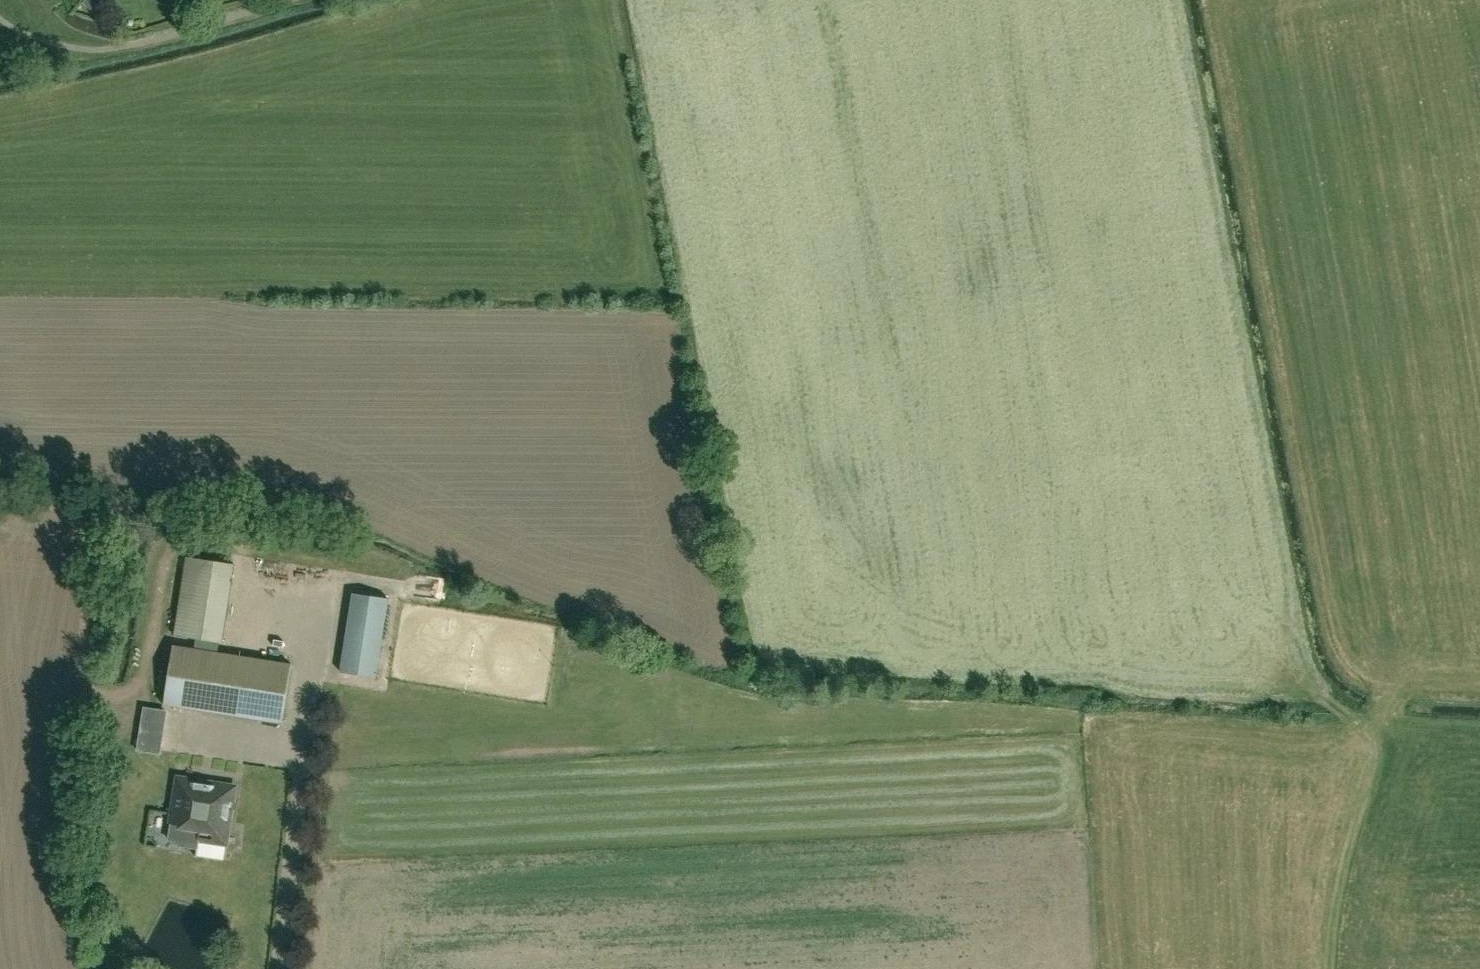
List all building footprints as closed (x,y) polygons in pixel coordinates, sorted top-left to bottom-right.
[(222,643),(235,564),(188,556),(175,635),(222,643)] [(352,592),(339,671),(374,677),(387,598),(352,592)] [(164,705),(283,723),(292,664),(174,645),(164,705)] [(154,744),(156,710),(140,709),(138,743),(154,744)] [(198,839),(200,831),(208,782),(179,777),(169,838),(178,840),(177,844),(198,848),(199,839),(198,839)] [(227,844),(236,786),(208,782),(200,831),(198,839),(199,839),(227,844)]
